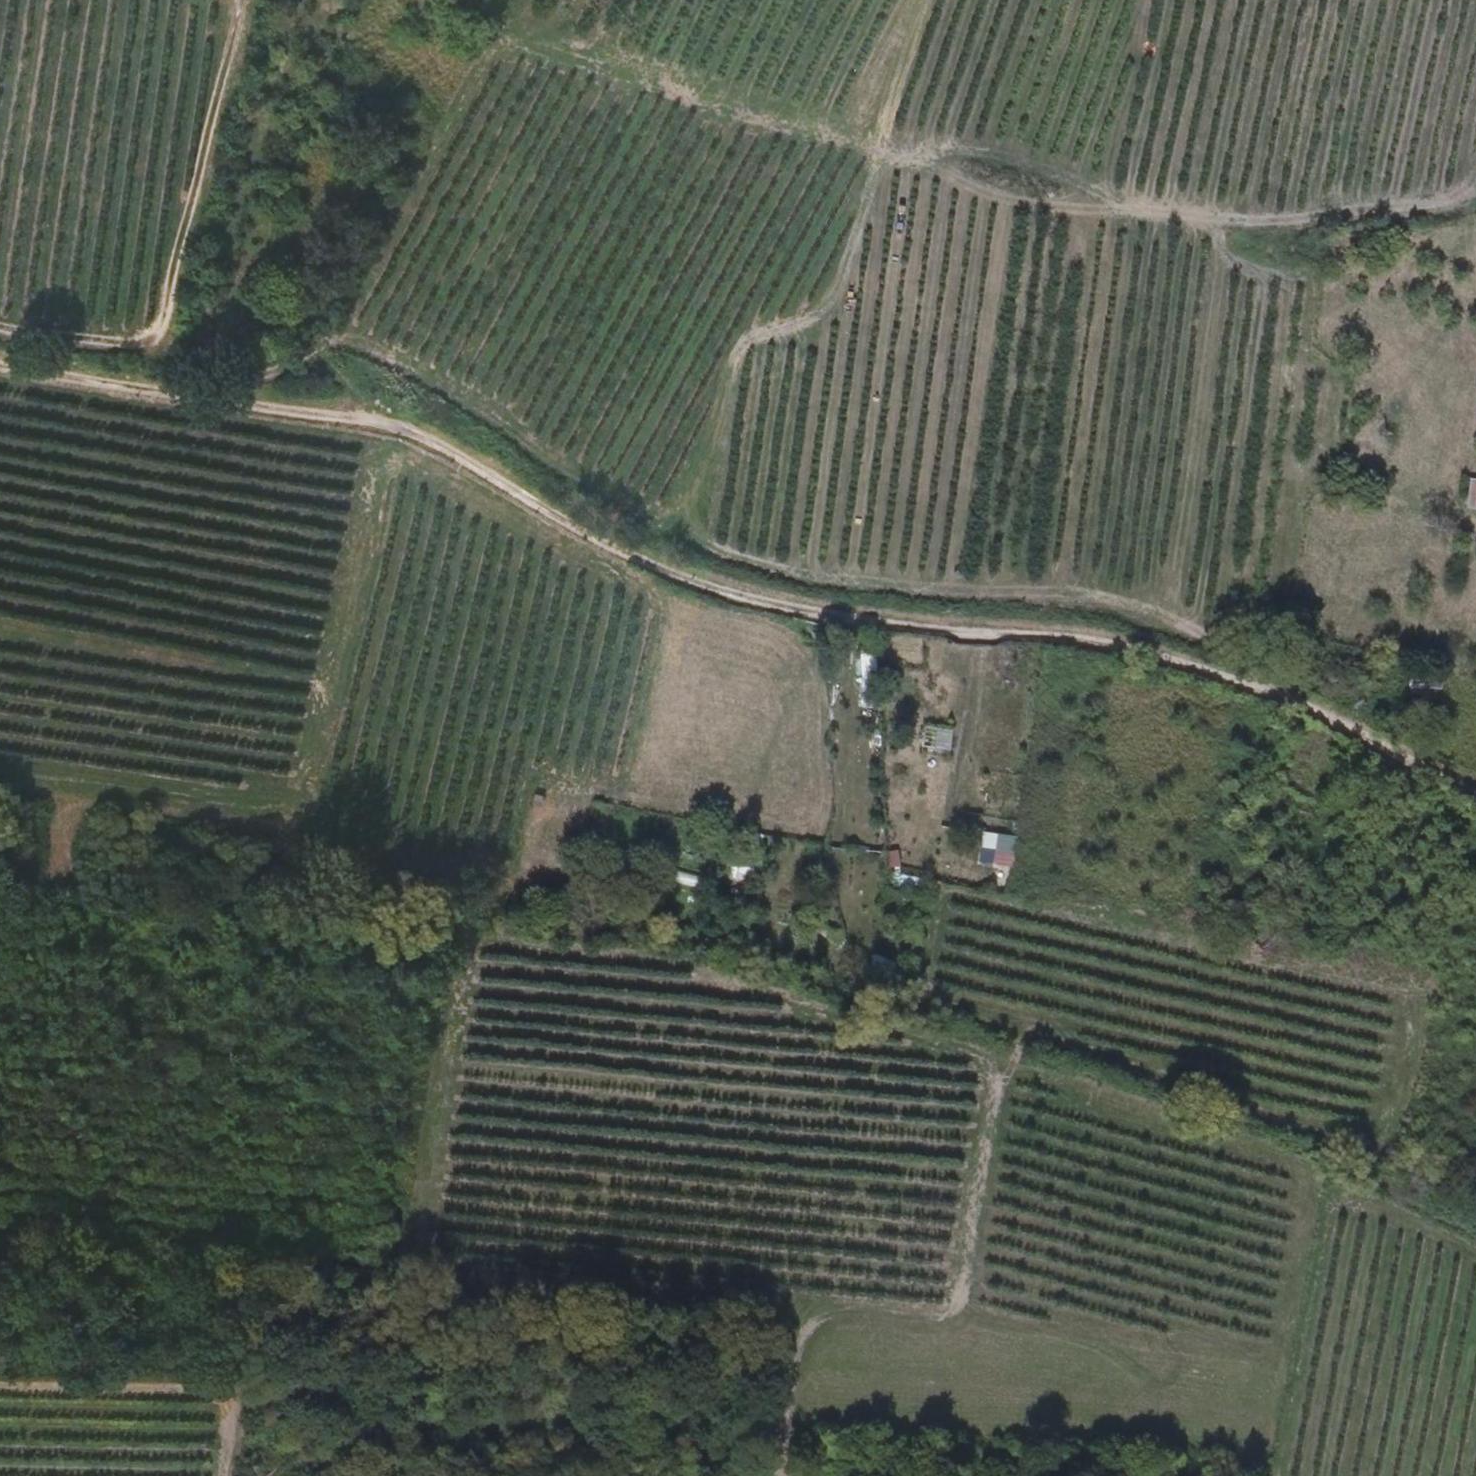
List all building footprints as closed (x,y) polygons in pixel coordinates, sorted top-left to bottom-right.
[(1464,511),(1475,511),(1475,479),(1465,479),(1464,511)] [(976,864),(1010,868),(1014,836),(980,832),(976,864)] [(666,867),(662,876),(692,887),(695,878),(666,867)] [(893,874),(891,888),(916,891),(918,878),(893,874)]
